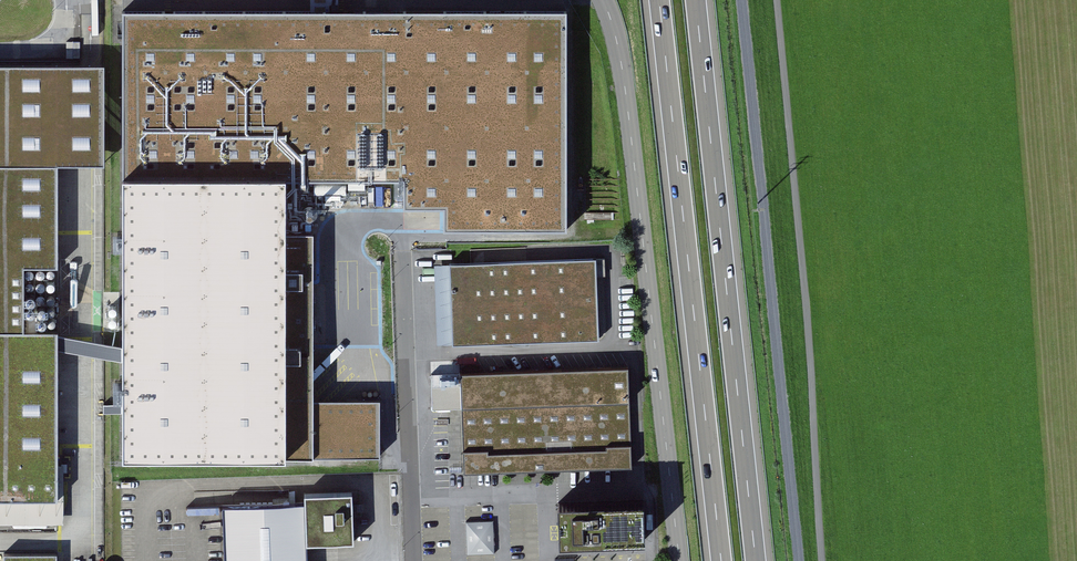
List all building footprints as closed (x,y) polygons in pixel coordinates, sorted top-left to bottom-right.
[(149,11),(123,11),(125,458),(383,458),(383,399),(318,399),(317,232),(289,233),(289,177),(408,177),(408,207),(448,207),(448,228),(571,228),(570,9),(149,11)] [(61,164),(106,164),(106,67),(0,66),(0,498),(61,498),(61,164)] [(602,259),(452,264),(455,343),(604,338),(602,259)] [(435,265),(438,345),(454,345),(450,265),(435,265)] [(632,467),(628,367),(457,373),(459,417),(461,473),(632,467)] [(218,506),(219,560),(307,560),(306,544),(354,542),(352,508),(352,492),(298,494),(299,503),(218,506)] [(644,500),(560,503),(562,541),(645,538),(644,500)] [(6,552),(6,560),(58,560),(58,551),(6,552)]
